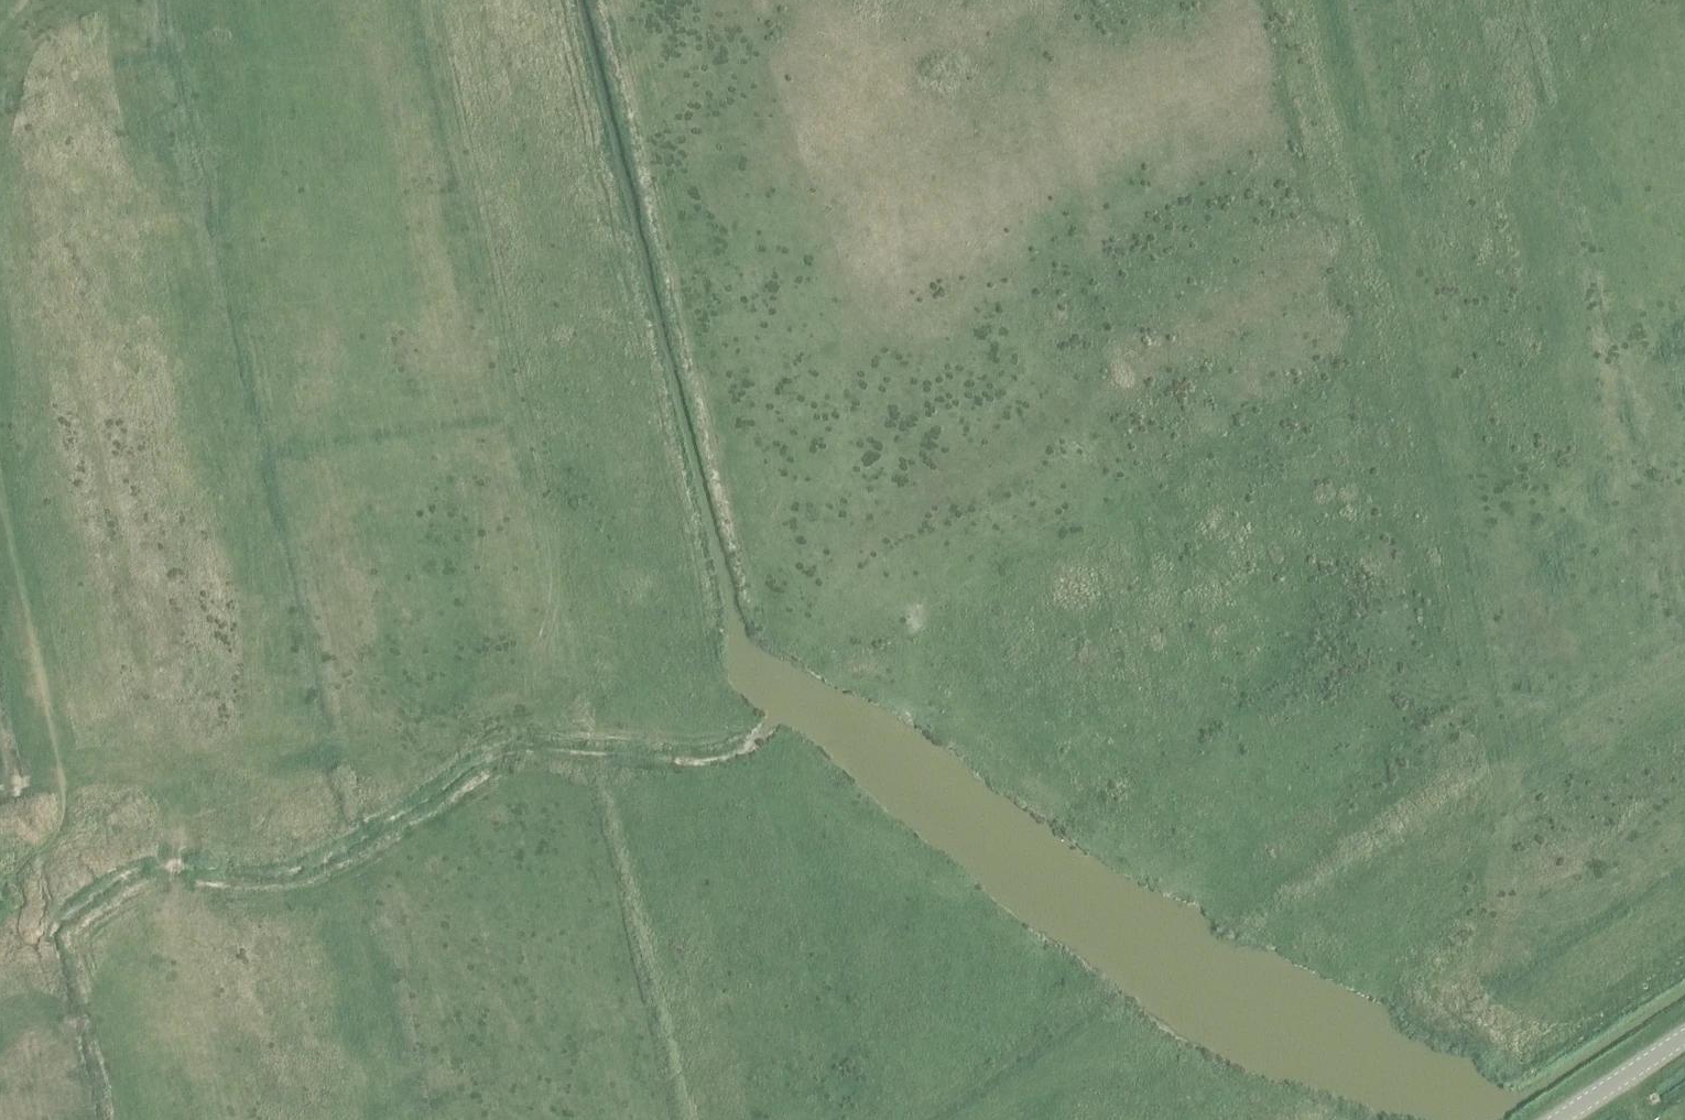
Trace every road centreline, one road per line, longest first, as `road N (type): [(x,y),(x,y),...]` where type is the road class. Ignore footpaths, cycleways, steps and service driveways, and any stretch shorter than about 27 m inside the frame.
road 1 (track): [(0,472),(64,783),(54,846),(0,882)]
road 2 (unclassified): [(1556,1119),(1684,1035)]

